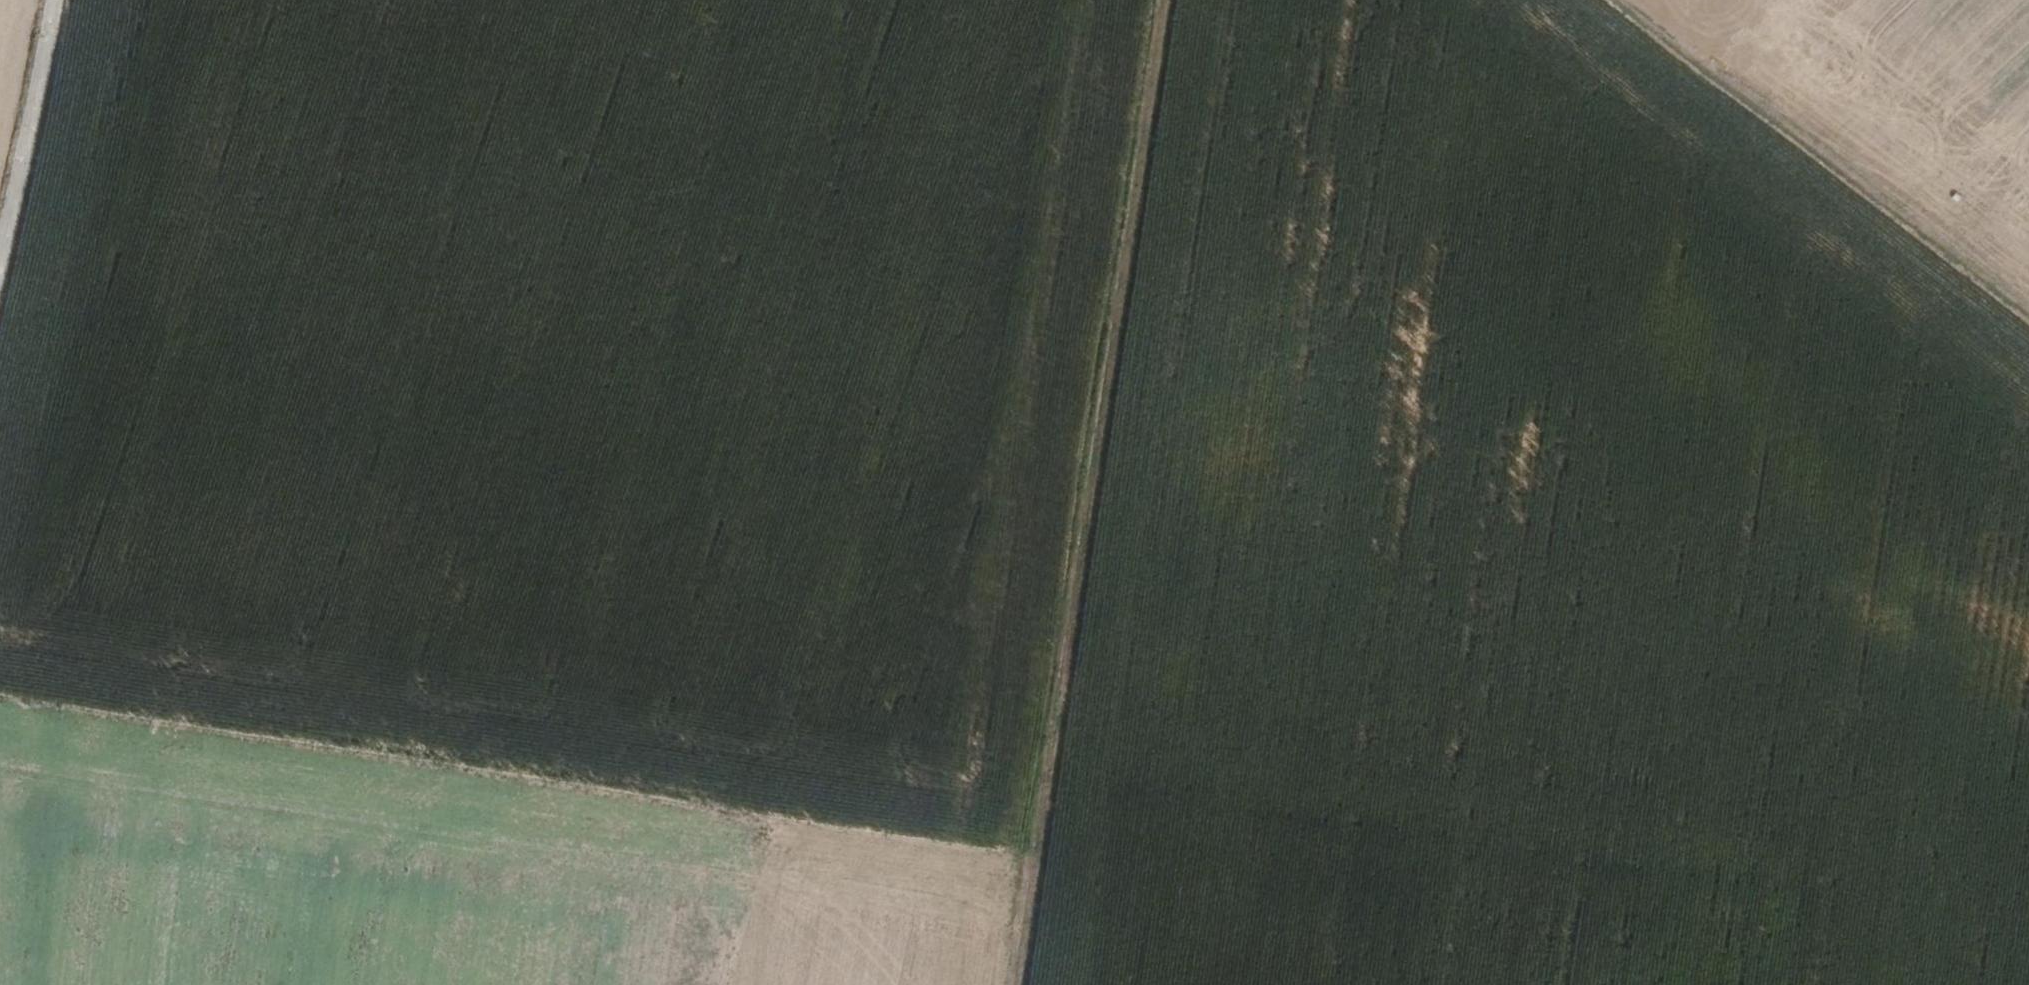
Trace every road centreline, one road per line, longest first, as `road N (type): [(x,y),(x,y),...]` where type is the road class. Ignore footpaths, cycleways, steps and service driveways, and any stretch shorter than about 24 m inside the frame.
road 1 (track): [(1018,984),(1166,0)]
road 2 (track): [(2028,320),(1613,0)]
road 3 (unclassified): [(0,249),(51,0)]

